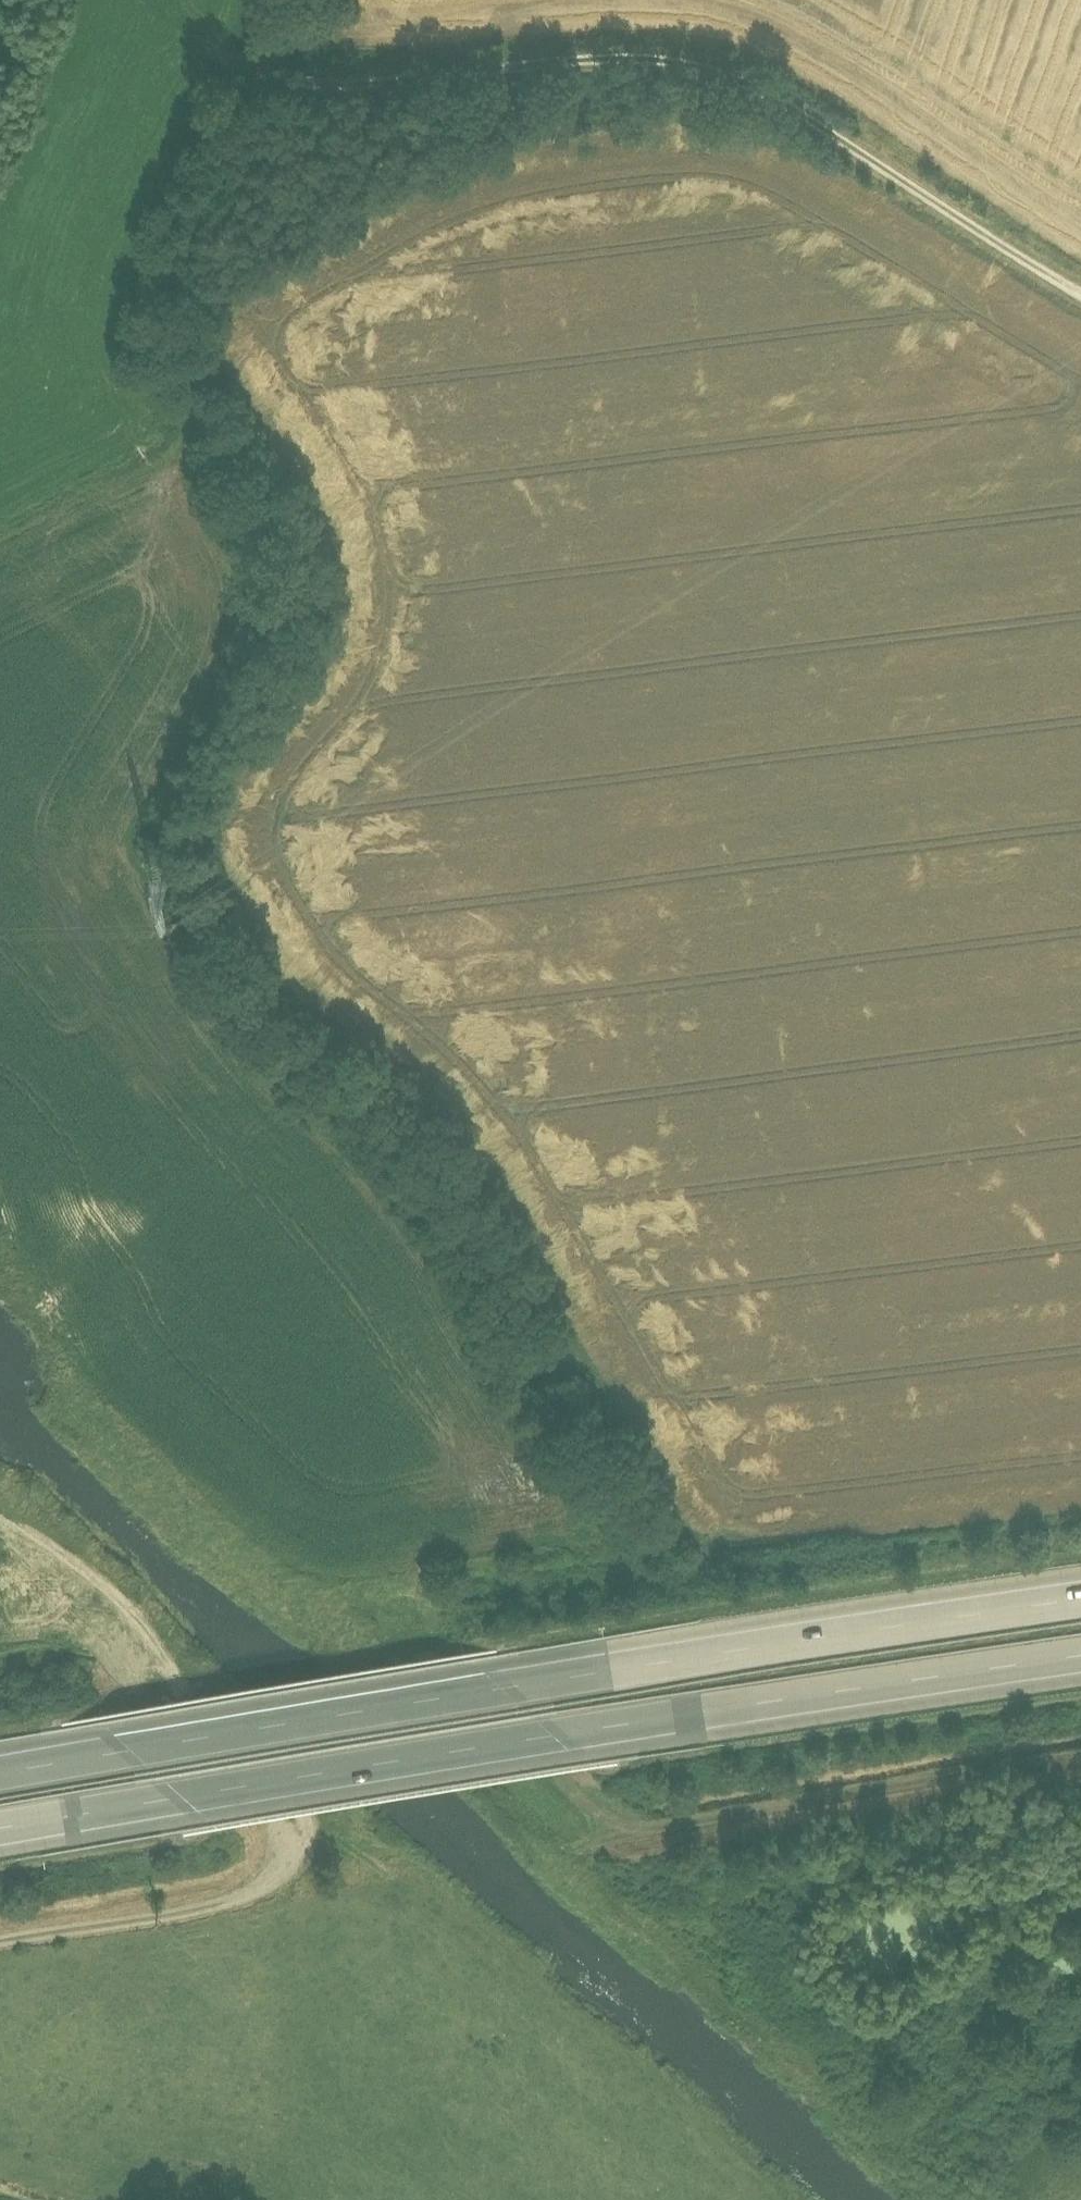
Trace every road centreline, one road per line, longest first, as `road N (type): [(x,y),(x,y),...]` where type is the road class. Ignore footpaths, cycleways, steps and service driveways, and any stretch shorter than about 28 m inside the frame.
road 1 (motorway): [(0,1826),(575,1729),(1080,1657)]
road 2 (motorway): [(1080,1597),(520,1678),(0,1766)]
road 3 (track): [(0,1959),(231,1893),(272,1860),(123,1675)]
road 4 (track): [(1080,292),(769,111)]

